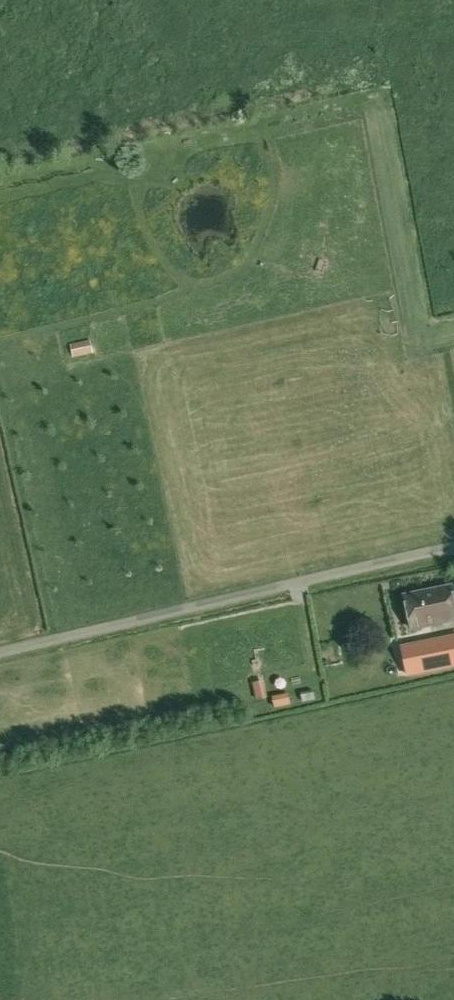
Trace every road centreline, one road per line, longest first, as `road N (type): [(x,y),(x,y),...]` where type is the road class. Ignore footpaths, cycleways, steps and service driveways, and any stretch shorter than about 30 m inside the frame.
road 1 (unclassified): [(0,650),(453,546)]

